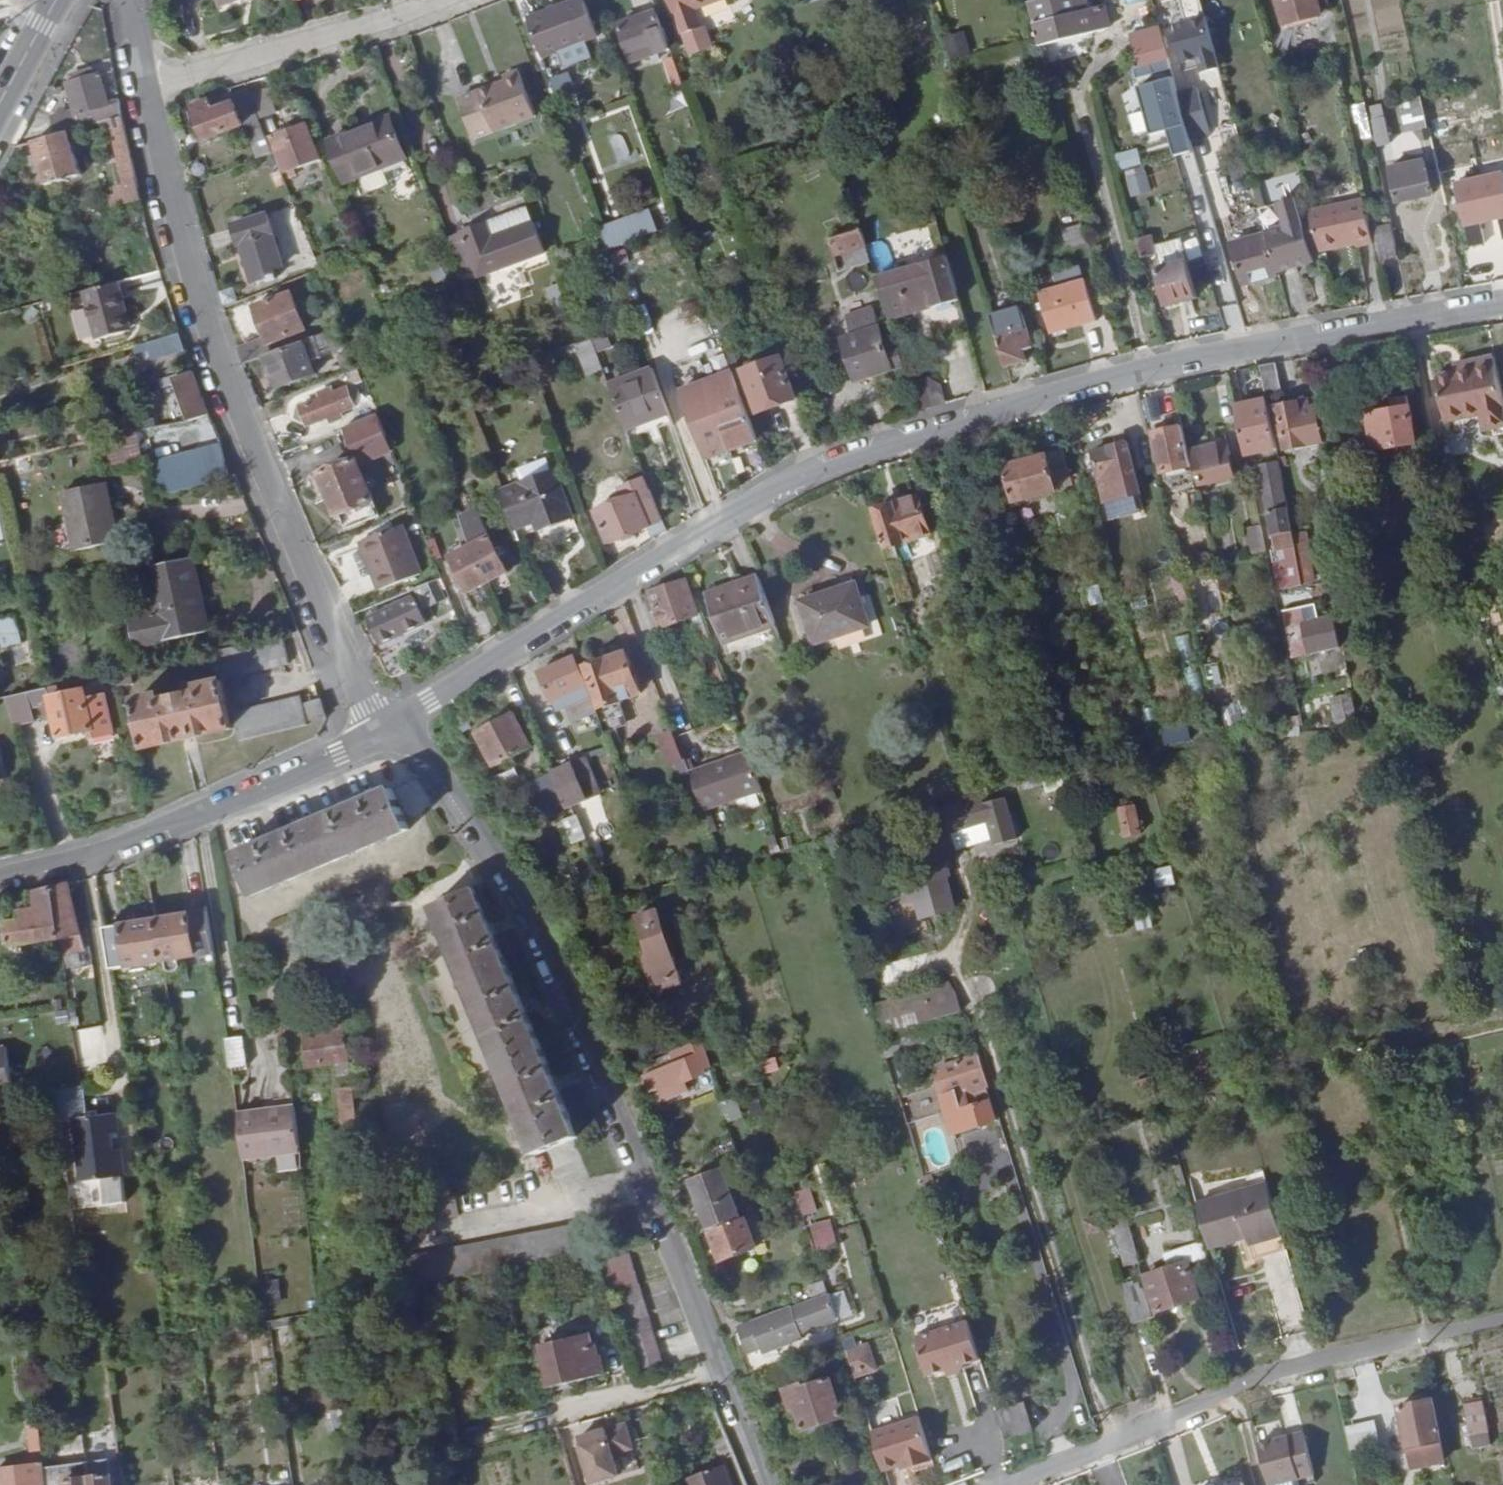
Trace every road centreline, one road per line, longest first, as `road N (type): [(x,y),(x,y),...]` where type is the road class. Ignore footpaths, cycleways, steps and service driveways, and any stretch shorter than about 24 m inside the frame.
road 1 (residential): [(396,727),(552,619),(757,498),(919,429),(1086,381),(1502,300)]
road 2 (unclassified): [(396,727),(436,761),(561,975),(763,1484)]
road 3 (residential): [(396,727),(374,718),(348,677),(242,439),(174,212),(143,76)]
road 4 (residential): [(1107,1435),(955,955)]
road 5 (residential): [(0,875),(202,814),(396,727)]
road 6 (residential): [(143,76),(431,0)]

